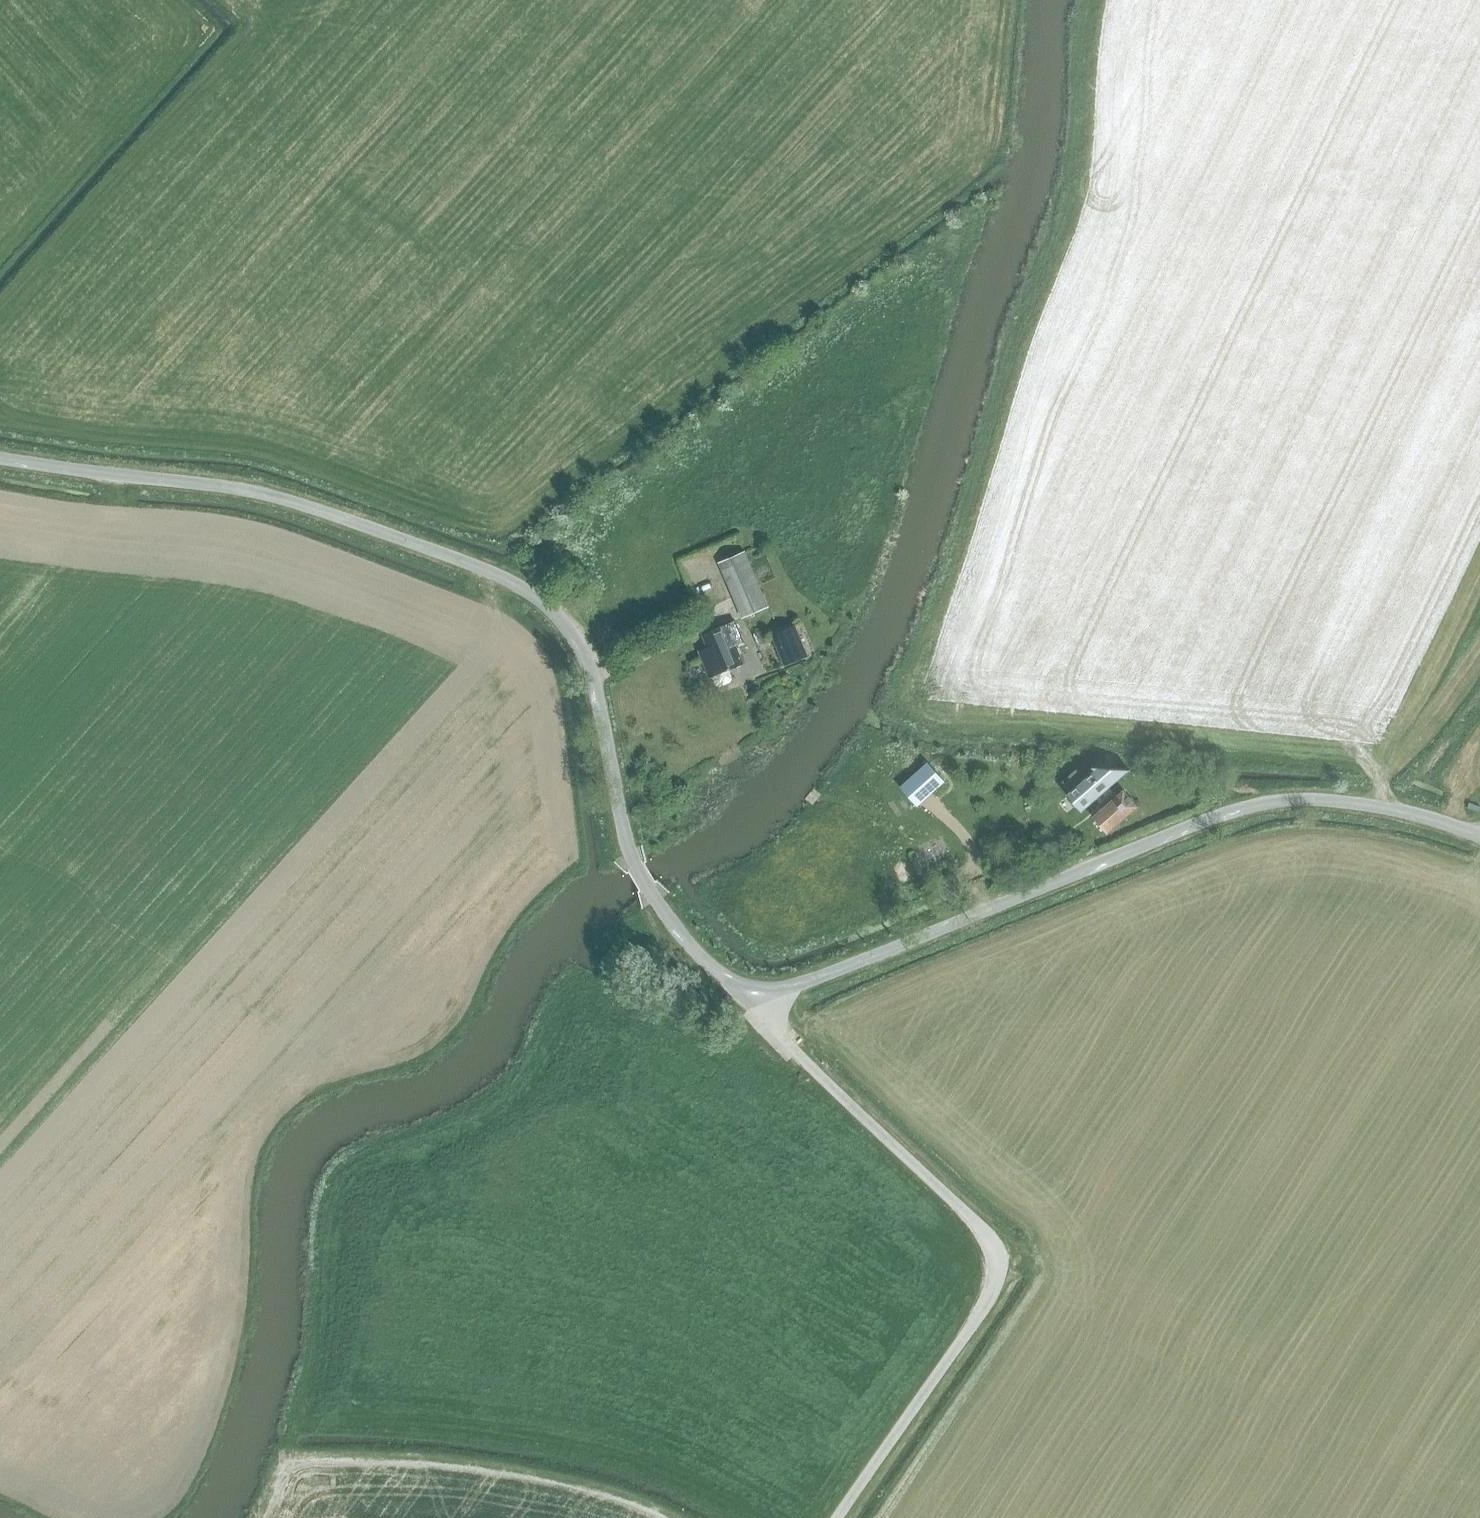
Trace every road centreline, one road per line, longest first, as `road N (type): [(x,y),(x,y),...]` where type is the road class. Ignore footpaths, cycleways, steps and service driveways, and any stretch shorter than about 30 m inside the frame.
road 1 (unclassified): [(1479,835),(1380,806),(1315,799),(1251,805),(817,977),(756,992),(723,978),(653,898),(629,855),(583,656),(538,599),(492,573),(289,502),(216,484),(0,458)]

